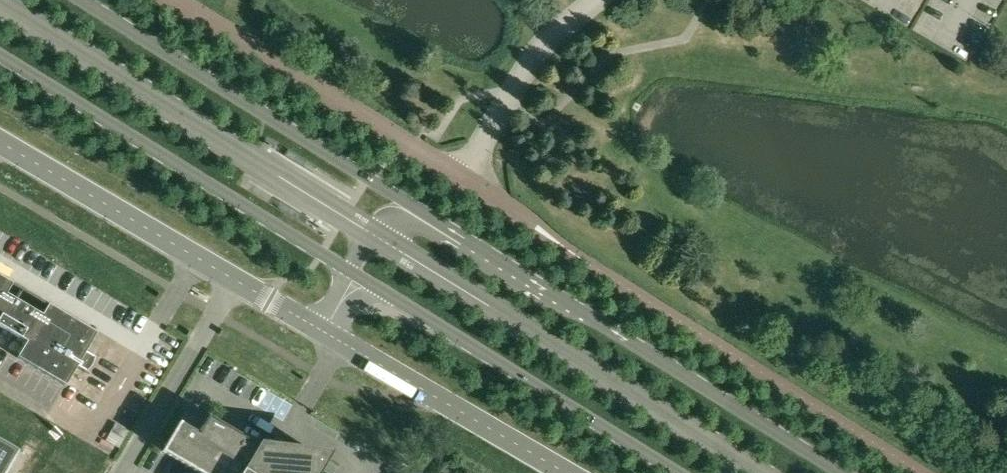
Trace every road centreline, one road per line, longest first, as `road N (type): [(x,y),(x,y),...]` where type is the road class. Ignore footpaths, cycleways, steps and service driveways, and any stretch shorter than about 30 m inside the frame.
road 1 (primary): [(495,257),(81,0)]
road 2 (primary): [(0,50),(353,271)]
road 3 (primary): [(844,472),(495,257)]
road 4 (primary): [(353,271),(680,472)]
road 5 (unclassified): [(319,329),(0,144)]
road 6 (unclassified): [(463,180),(175,0)]
road 7 (unclassified): [(566,472),(319,329)]
road 8 (unclassified): [(495,257),(386,221),(353,271)]

